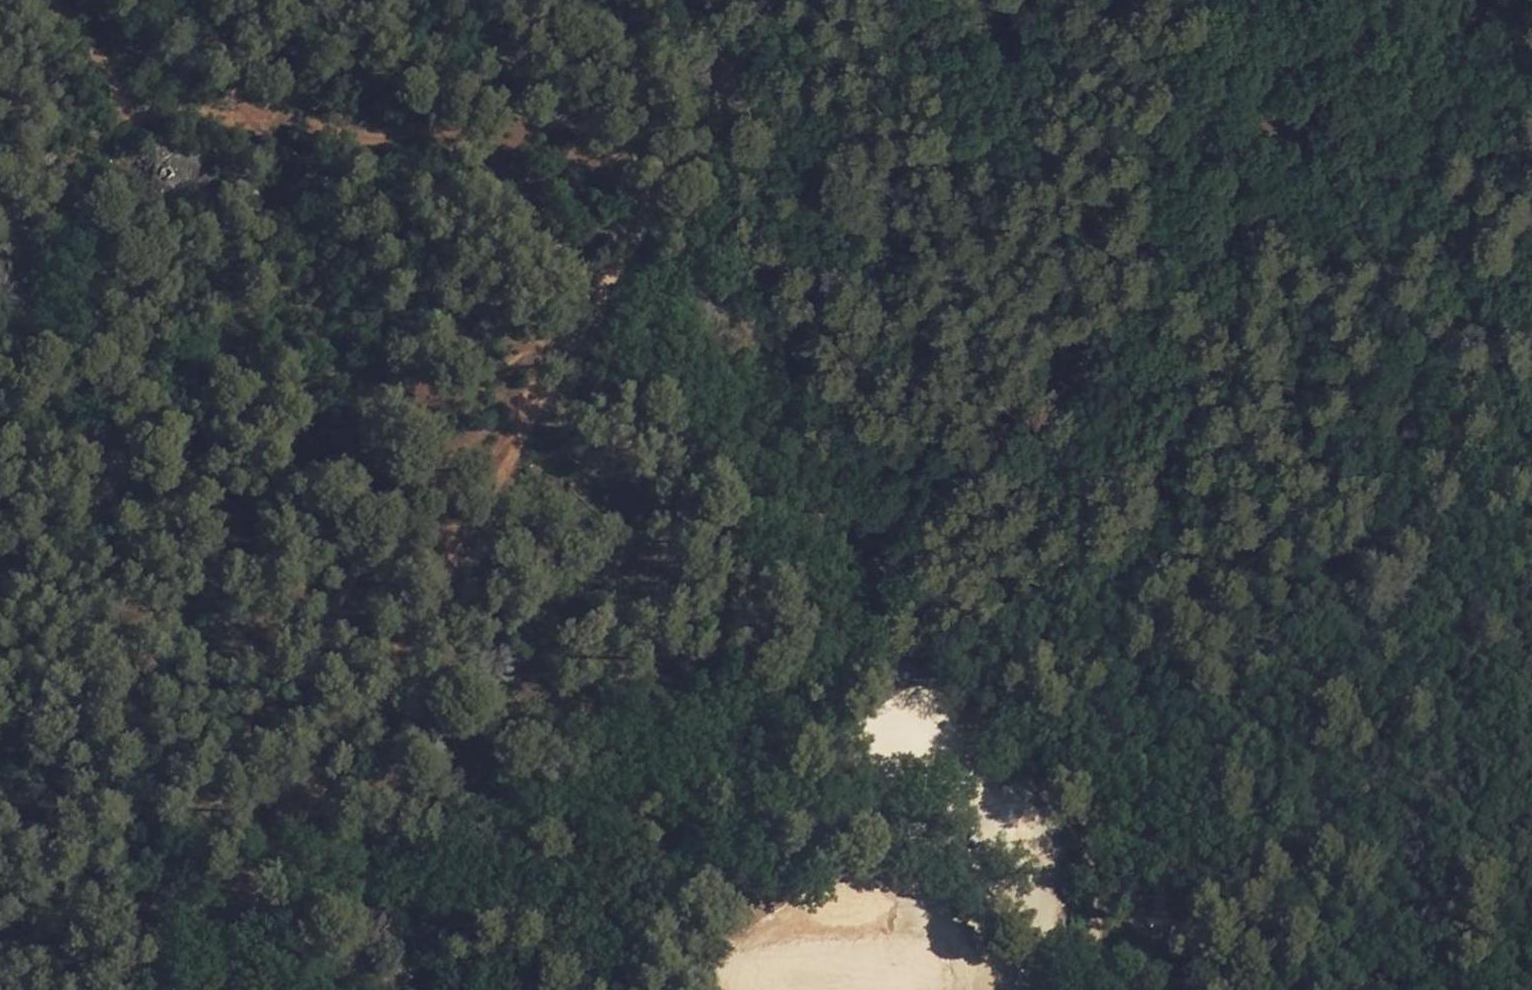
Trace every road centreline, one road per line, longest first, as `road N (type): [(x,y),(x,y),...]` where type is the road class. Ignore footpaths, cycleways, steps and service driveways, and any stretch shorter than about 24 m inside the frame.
road 1 (track): [(0,768),(66,798),(199,808),(282,615),(346,499),(356,369),(305,208),(259,128),(117,108),(44,0)]
road 2 (track): [(1096,989),(1080,821),(989,721),(1031,500),(1192,203),(1465,0)]
road 3 (track): [(252,989),(244,960),(422,621),(519,405),(771,0)]

